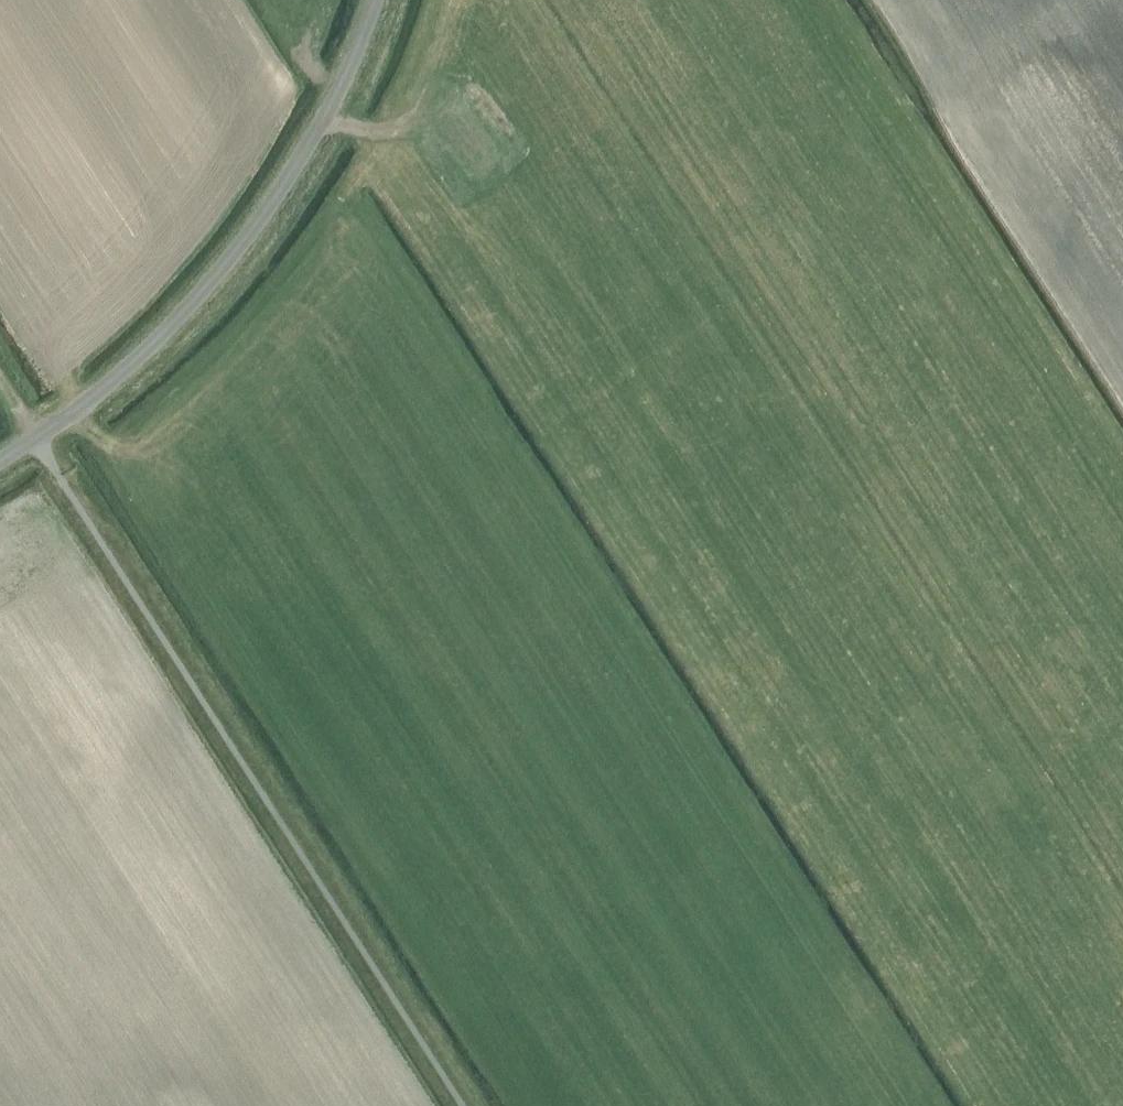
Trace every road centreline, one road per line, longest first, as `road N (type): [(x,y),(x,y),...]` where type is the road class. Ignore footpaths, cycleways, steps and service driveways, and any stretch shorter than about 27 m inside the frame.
road 1 (unclassified): [(36,438),(185,307),(262,214),(332,100),(370,0)]

